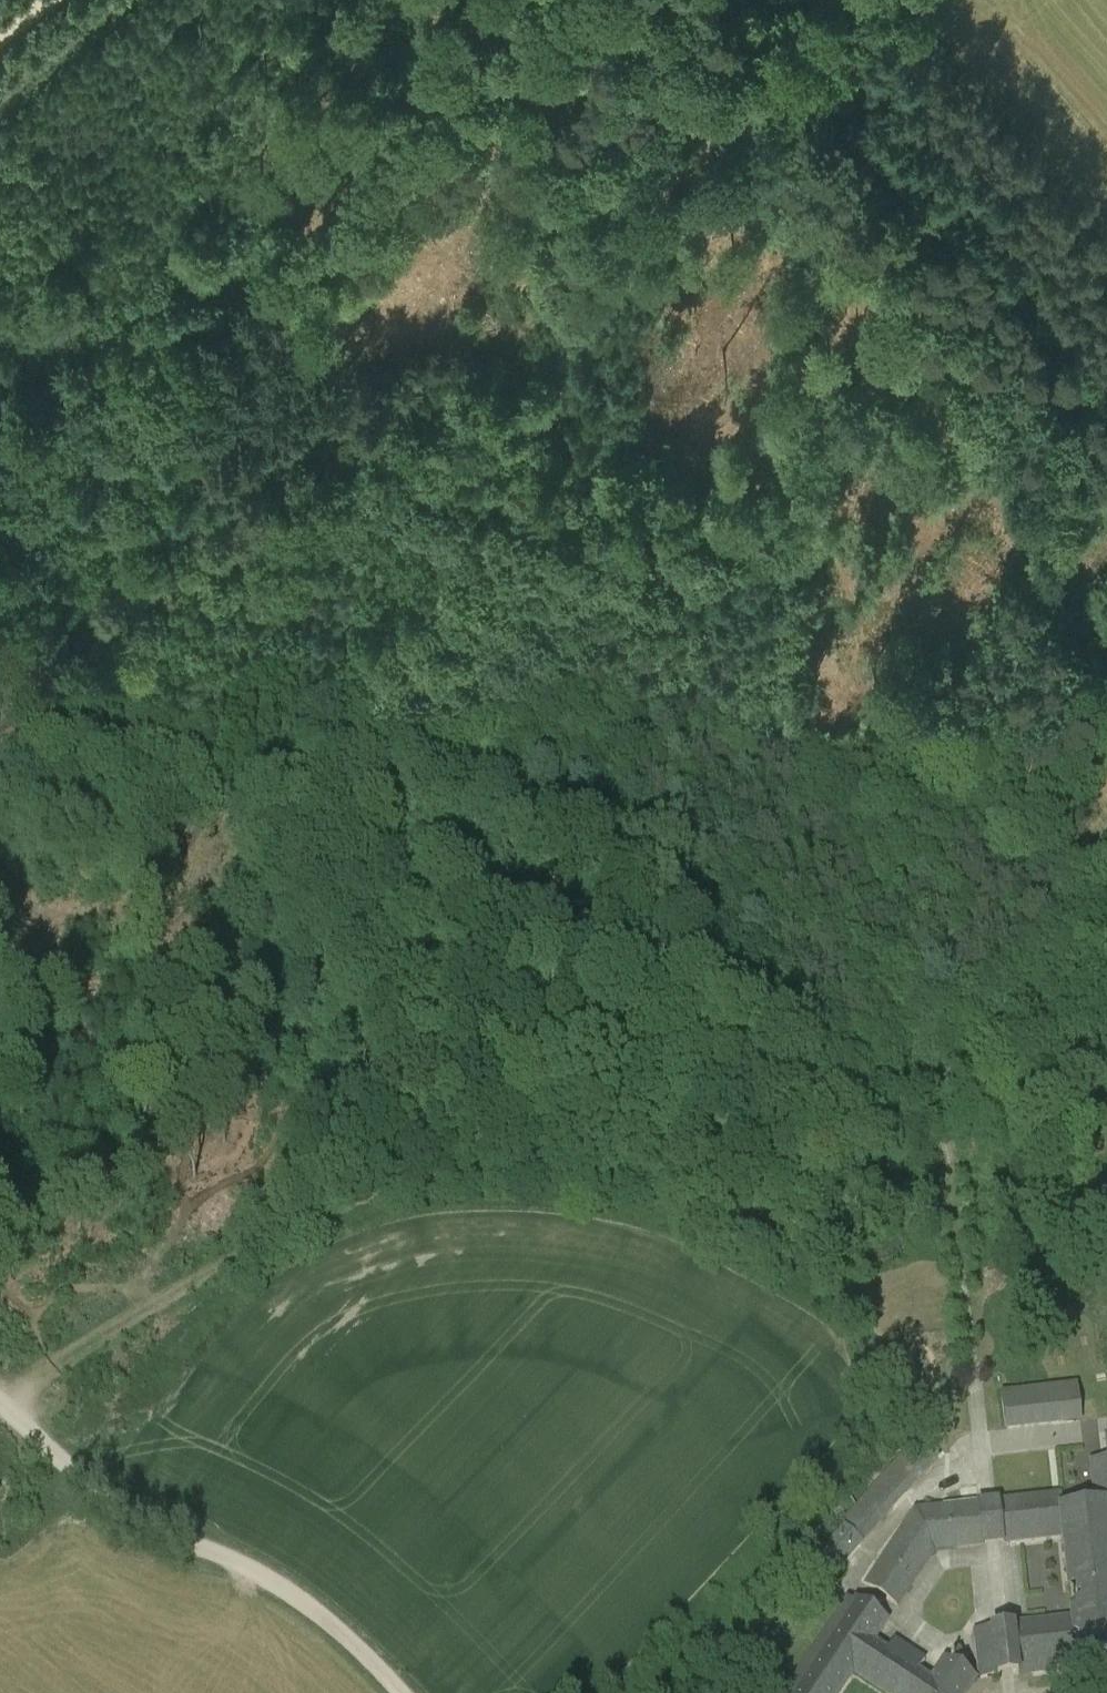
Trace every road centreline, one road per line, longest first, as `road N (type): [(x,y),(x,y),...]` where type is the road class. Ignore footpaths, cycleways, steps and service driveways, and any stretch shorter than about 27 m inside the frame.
road 1 (track): [(408,1692),(377,1656),(294,1590),(106,1497),(4,1403)]
road 2 (track): [(990,1476),(931,1077)]

